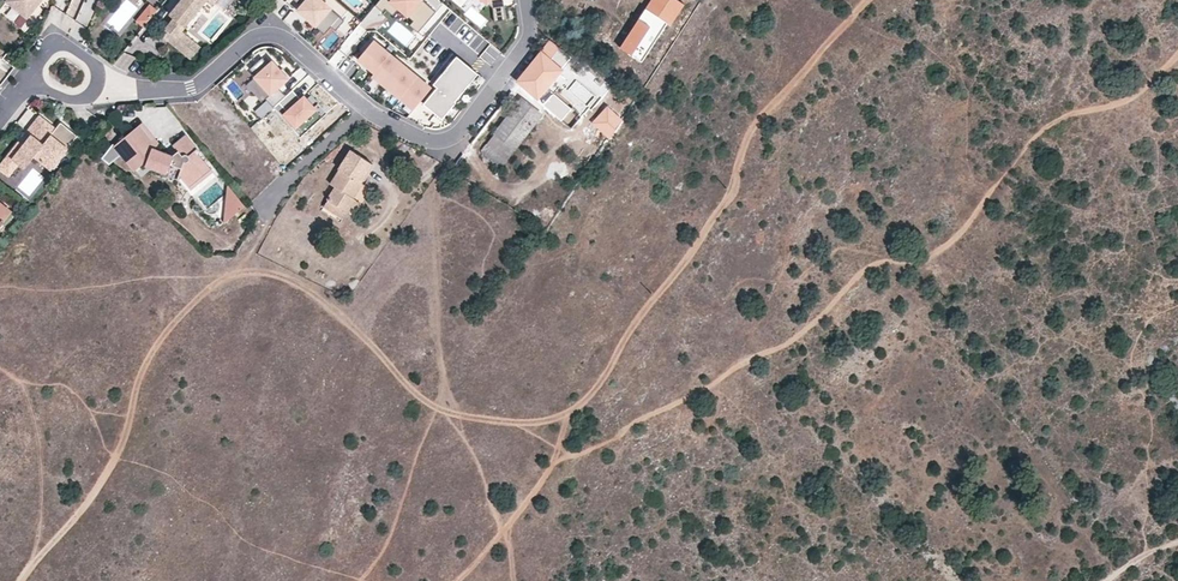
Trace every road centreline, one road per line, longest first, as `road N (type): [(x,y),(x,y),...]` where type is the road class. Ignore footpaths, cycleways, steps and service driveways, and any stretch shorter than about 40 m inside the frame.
road 1 (track): [(18,580),(100,484),(161,335),(225,277),(266,272),(312,294),(439,408),(474,456),(515,580)]
road 2 (track): [(866,0),(759,119),(730,193),(601,385),(571,411),(549,470),(452,580)]
road 3 (residential): [(99,81),(191,88),(274,31),(288,35),(364,108),(411,136),(448,140),(529,33),(525,0)]

